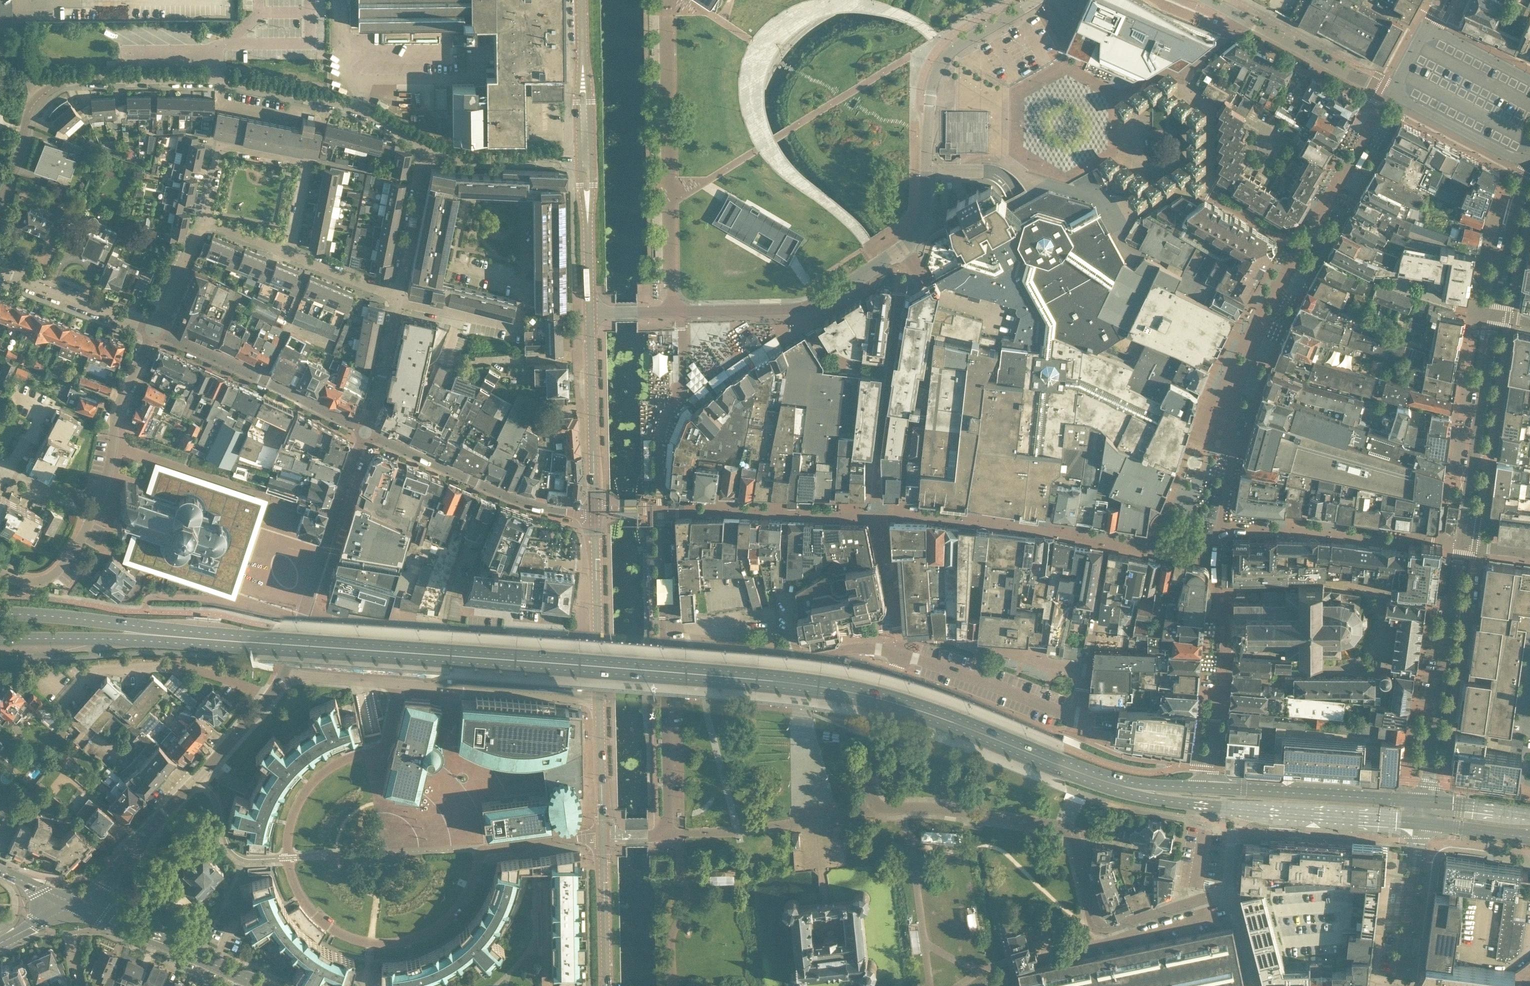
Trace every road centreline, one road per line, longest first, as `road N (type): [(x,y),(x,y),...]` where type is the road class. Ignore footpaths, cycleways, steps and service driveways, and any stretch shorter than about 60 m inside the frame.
road 1 (primary): [(1140,789),(882,699),(800,684),(149,634)]
road 2 (unclassified): [(396,682),(383,746),(322,771),(289,822),(293,883),(333,930),(371,943),(418,937),(460,906),(480,848),(603,835)]
road 3 (unclassified): [(0,202),(36,101),(81,79),(216,79),(322,99),(428,146)]
road 4 (unclassified): [(590,313),(802,307),(823,300),(912,241),(926,195),(931,100)]
road 5 (unclassified): [(1209,761),(1110,747),(1074,733),(1061,712),(900,656)]
road 6 (residential): [(154,329),(116,411),(110,469),(75,550),(43,581),(0,572)]
road 7 (primary): [(1140,789),(1175,804),(1422,822)]
road 8 (unclassified): [(1426,801),(1462,543)]
road 9 (unclassified): [(664,645),(668,833),(603,835)]
road 10 (unclassified): [(200,216),(222,145),(302,161),(290,253)]
road 11 (unclassified): [(366,432),(539,506),(594,509)]
road 12 (unclassified): [(900,656),(664,645)]
road 13 (unclassified): [(366,432),(154,329)]
road 14 (unclassified): [(1462,543),(1496,314)]
road 15 (primary): [(1426,801),(1206,787)]
road 16 (tertiary): [(264,985),(73,904)]
road 17 (unclassified): [(1389,94),(1206,0)]
road 18 (unclassified): [(597,700),(396,682)]
road 19 (tertiary): [(594,509),(590,313)]
road 20 (residential): [(302,616),(366,432)]
road 21 (unclassified): [(878,804),(1069,829)]
road 22 (tertiary): [(597,700),(594,509)]
road 23 (unclassified): [(73,904),(101,885),(204,771)]
road 24 (unclassified): [(154,329),(0,267)]
road 25 (unclassified): [(1399,985),(1422,822)]
road 26 (residential): [(1389,94),(1528,165)]
road 27 (unclassified): [(399,298),(428,146)]
road 28 (unclassified): [(580,158),(456,157),(428,146)]
road 29 (unclassified): [(878,804),(870,791),(875,751),(900,656)]
road 30 (unclassified): [(1496,314),(1528,165)]
road 31 (primary): [(149,634),(118,623),(0,613)]
road 32 (unclassified): [(1034,0),(948,53),(931,100)]
road 33 (primary): [(0,637),(149,634)]
road 34 (unclassified): [(525,300),(517,326),(399,298)]
road 35 (unclassified): [(366,432),(399,298)]
road 36 (unclassified): [(1099,926),(1231,892)]
road 37 (tertiary): [(603,835),(597,700)]
road 38 (residential): [(204,771),(284,674)]
road 39 (tertiary): [(605,960),(603,835)]
road 40 (unclassified): [(154,329),(200,216)]

